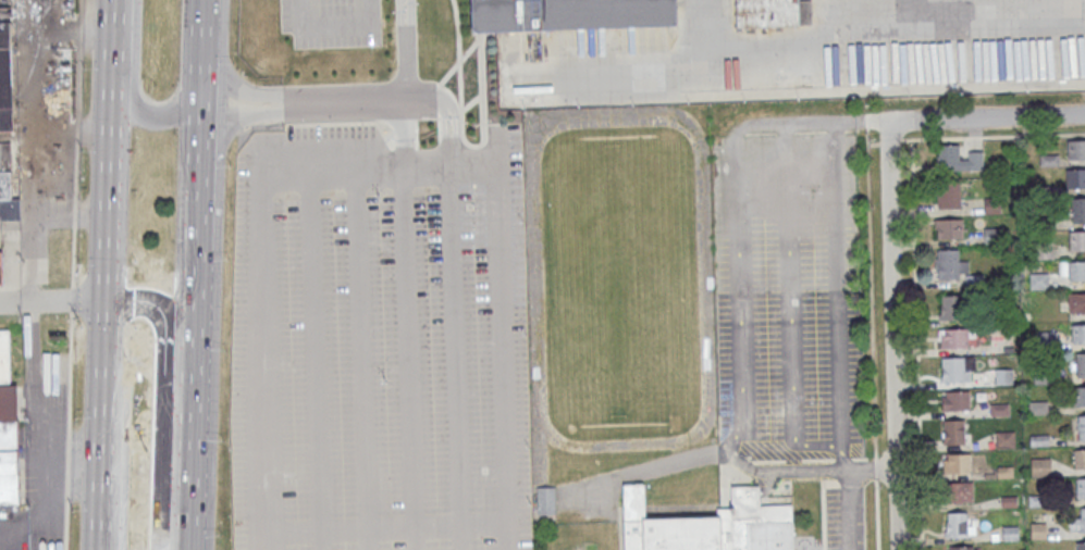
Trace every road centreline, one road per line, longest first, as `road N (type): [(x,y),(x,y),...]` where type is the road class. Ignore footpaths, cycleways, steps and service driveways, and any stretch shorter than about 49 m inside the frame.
road 1 (residential): [(900,549),(892,140),(909,122)]
road 2 (primary): [(184,549),(198,160)]
road 3 (primary): [(114,0),(103,374)]
road 4 (primary): [(161,549),(165,323),(159,302),(141,291),(104,303)]
road 5 (primary): [(135,0),(134,100),(158,114),(190,105),(200,93)]
road 6 (residential): [(1084,116),(909,122)]
road 7 (primary): [(103,374),(100,521)]

